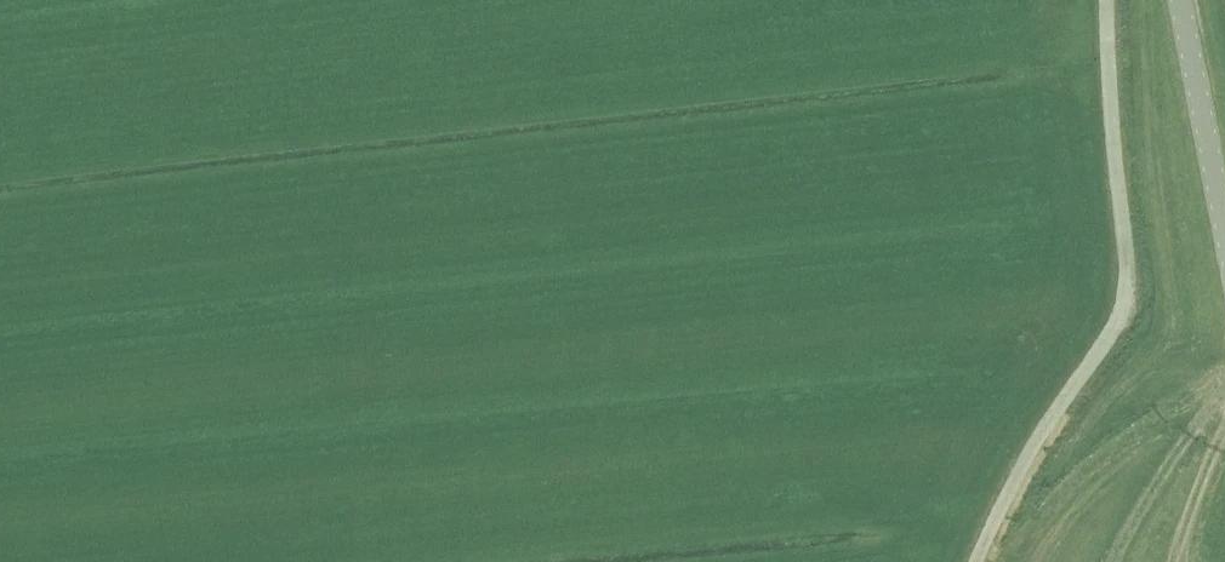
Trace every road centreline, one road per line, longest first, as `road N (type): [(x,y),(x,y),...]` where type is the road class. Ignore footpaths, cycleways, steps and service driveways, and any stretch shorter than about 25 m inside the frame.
road 1 (track): [(980,561),(1028,463),(1127,315),(1109,0)]
road 2 (tertiary): [(1224,228),(1180,0)]

